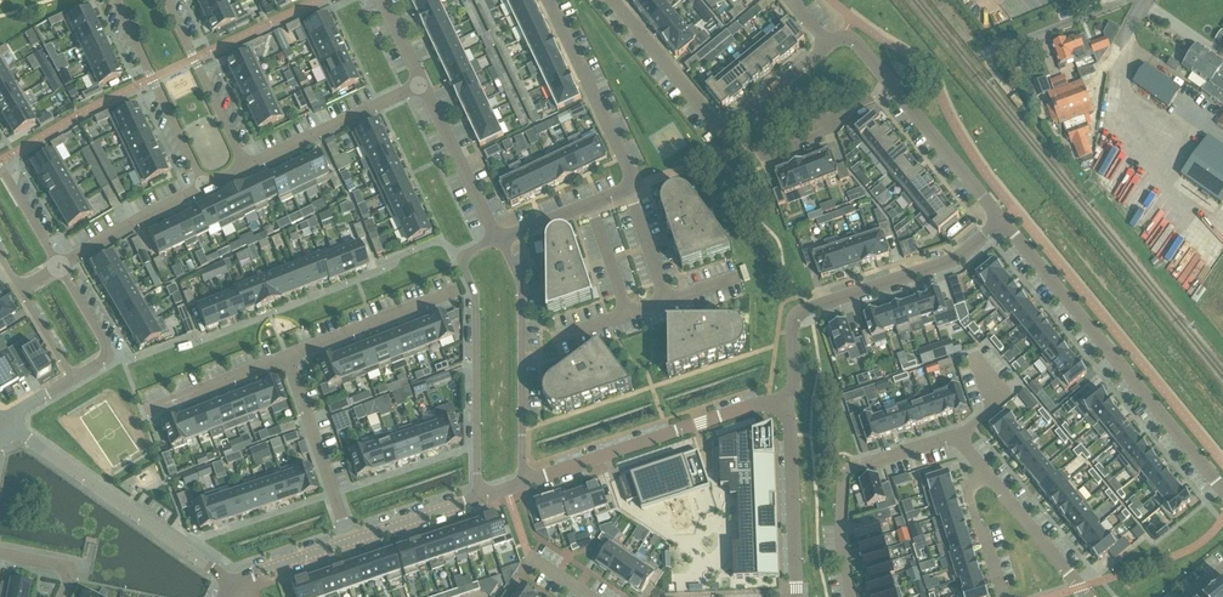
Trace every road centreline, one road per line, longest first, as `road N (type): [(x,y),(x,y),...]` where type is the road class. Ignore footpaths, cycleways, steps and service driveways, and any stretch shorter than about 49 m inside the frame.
road 1 (residential): [(502,240),(636,185),(551,0)]
road 2 (residential): [(1002,221),(1222,490)]
road 3 (residential): [(1002,221),(943,264),(801,312),(795,380),(780,407)]
road 4 (residential): [(613,0),(722,128),(828,44)]
road 5 (residential): [(989,474),(957,437),(846,473),(841,549),(852,596)]
road 6 (residential): [(497,238),(462,264),(476,299),(479,497)]
road 7 (residential): [(233,584),(8,425)]
road 8 (tertiary): [(780,407),(758,405),(524,482)]
road 9 (residential): [(524,482),(521,285),(502,240)]
road 10 (residential): [(117,0),(205,187)]
road 11 (residential): [(351,542),(287,357)]
road 12 (residential): [(246,167),(422,84)]
road 13 (tertiary): [(780,407),(791,428),(797,596)]
road 14 (residential): [(246,167),(166,0)]
road 15 (residential): [(287,357),(457,289)]
road 16 (residential): [(1002,221),(890,85)]
road 17 (residential): [(497,238),(422,84)]
road 18 (residential): [(59,266),(205,187)]
road 19 (residential): [(977,58),(1131,0)]
road 20 (residential): [(1089,596),(989,474)]
road 21 (residential): [(142,413),(287,357)]
road 22 (residential): [(833,115),(758,148),(769,153),(826,131)]
road 23 (residential): [(73,380),(103,363),(105,345),(59,266)]
road 24 (tertiary): [(479,497),(351,542)]
road 25 (residential): [(1003,596),(969,495),(989,474)]
road 26 (tertiary): [(351,542),(233,584)]

